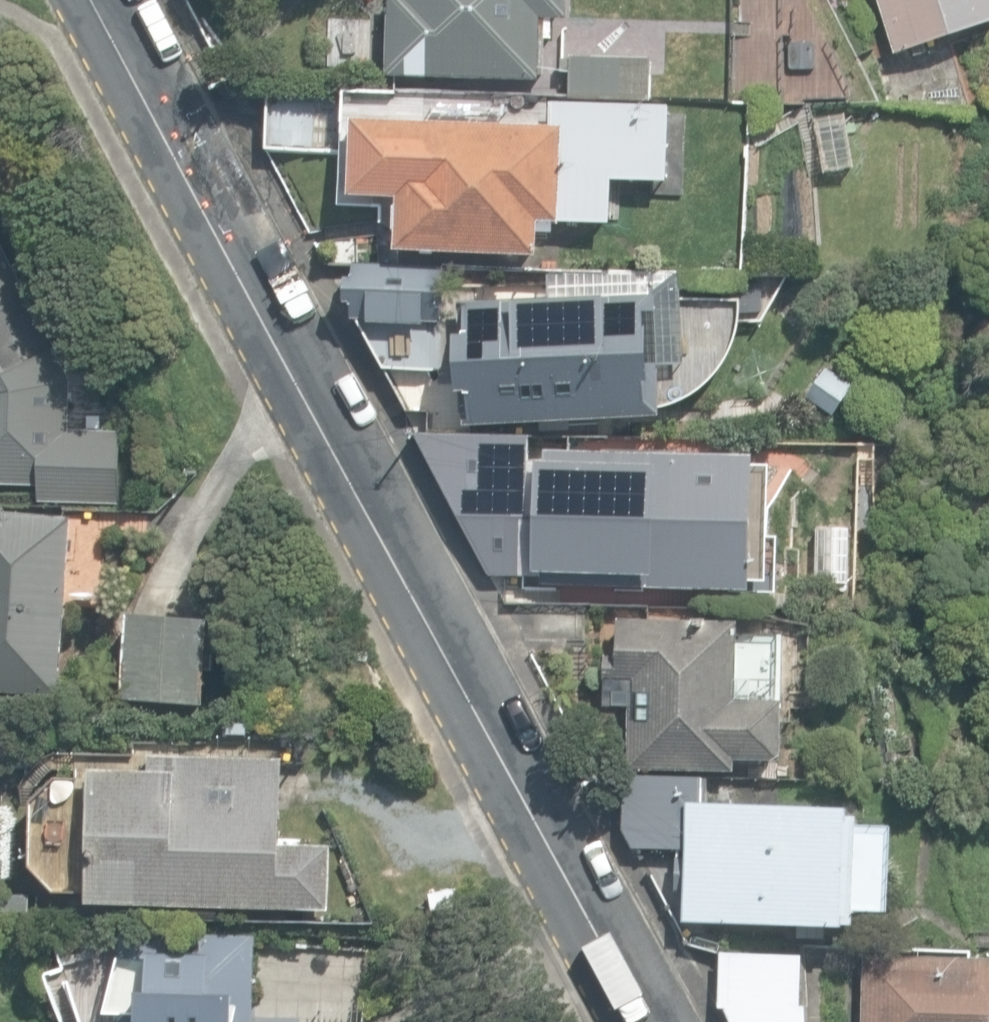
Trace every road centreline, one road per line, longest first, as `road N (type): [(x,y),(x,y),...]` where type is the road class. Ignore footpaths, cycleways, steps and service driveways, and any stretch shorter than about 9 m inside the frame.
road 1 (tertiary): [(97,0),(648,1021)]

